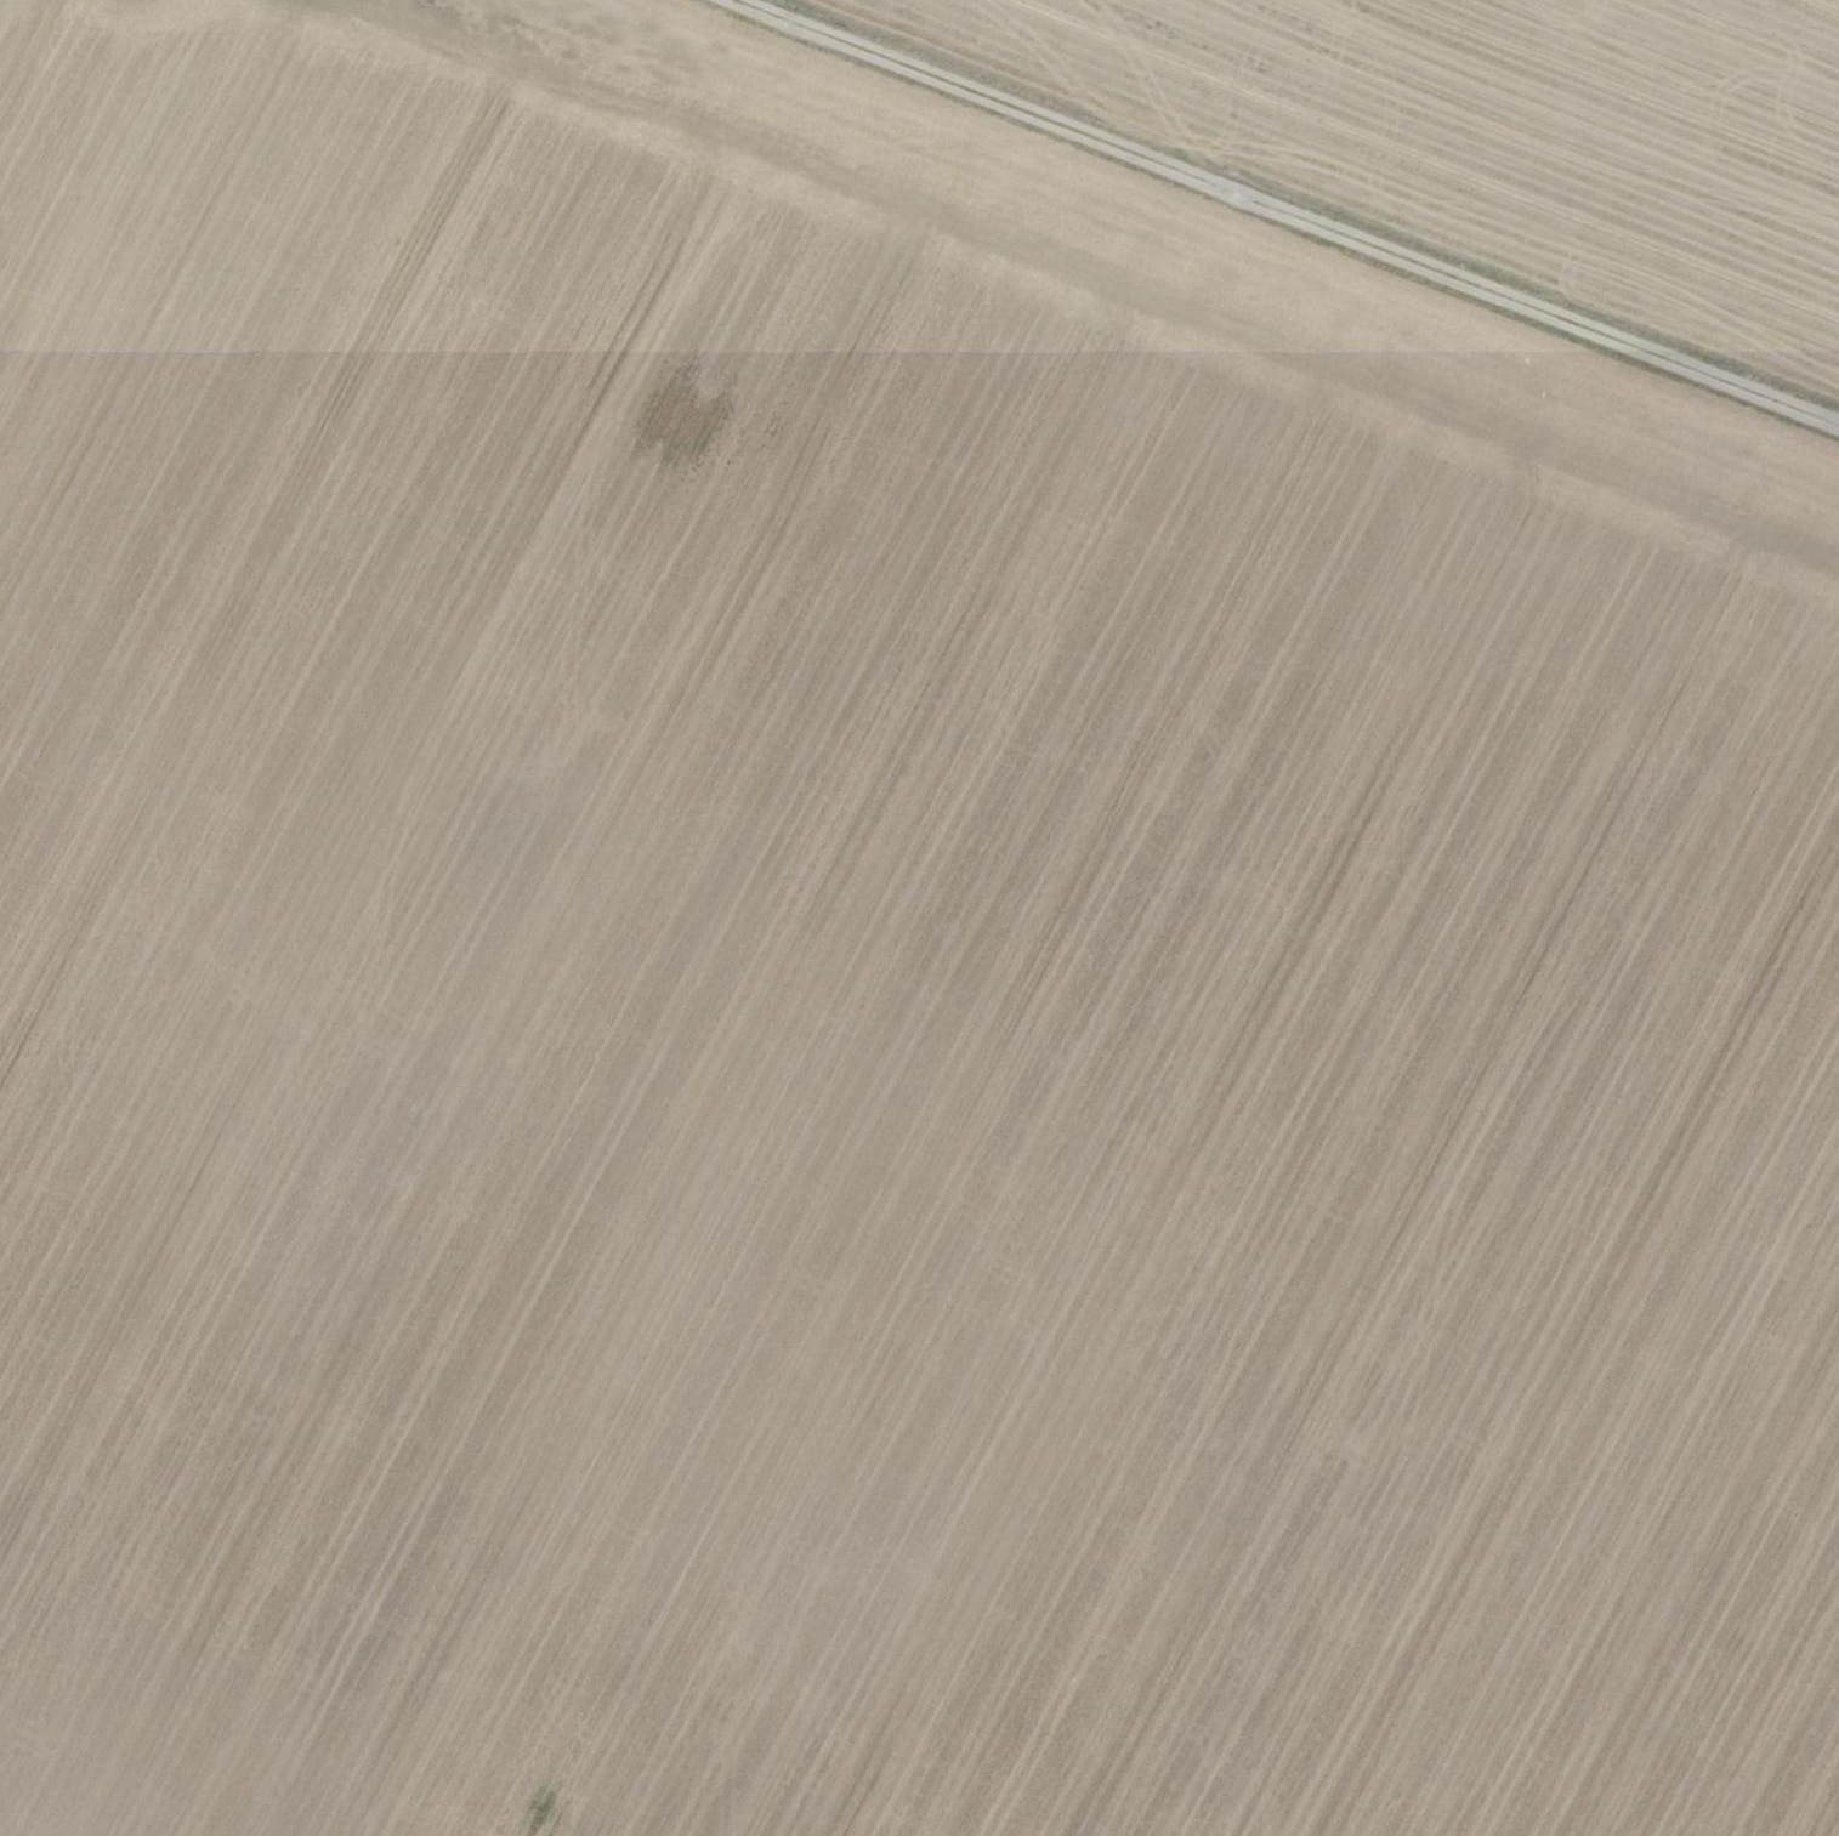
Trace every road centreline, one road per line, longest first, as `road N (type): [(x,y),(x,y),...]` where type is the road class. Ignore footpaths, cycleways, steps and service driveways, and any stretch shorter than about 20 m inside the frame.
road 1 (track): [(1838,428),(742,0)]

